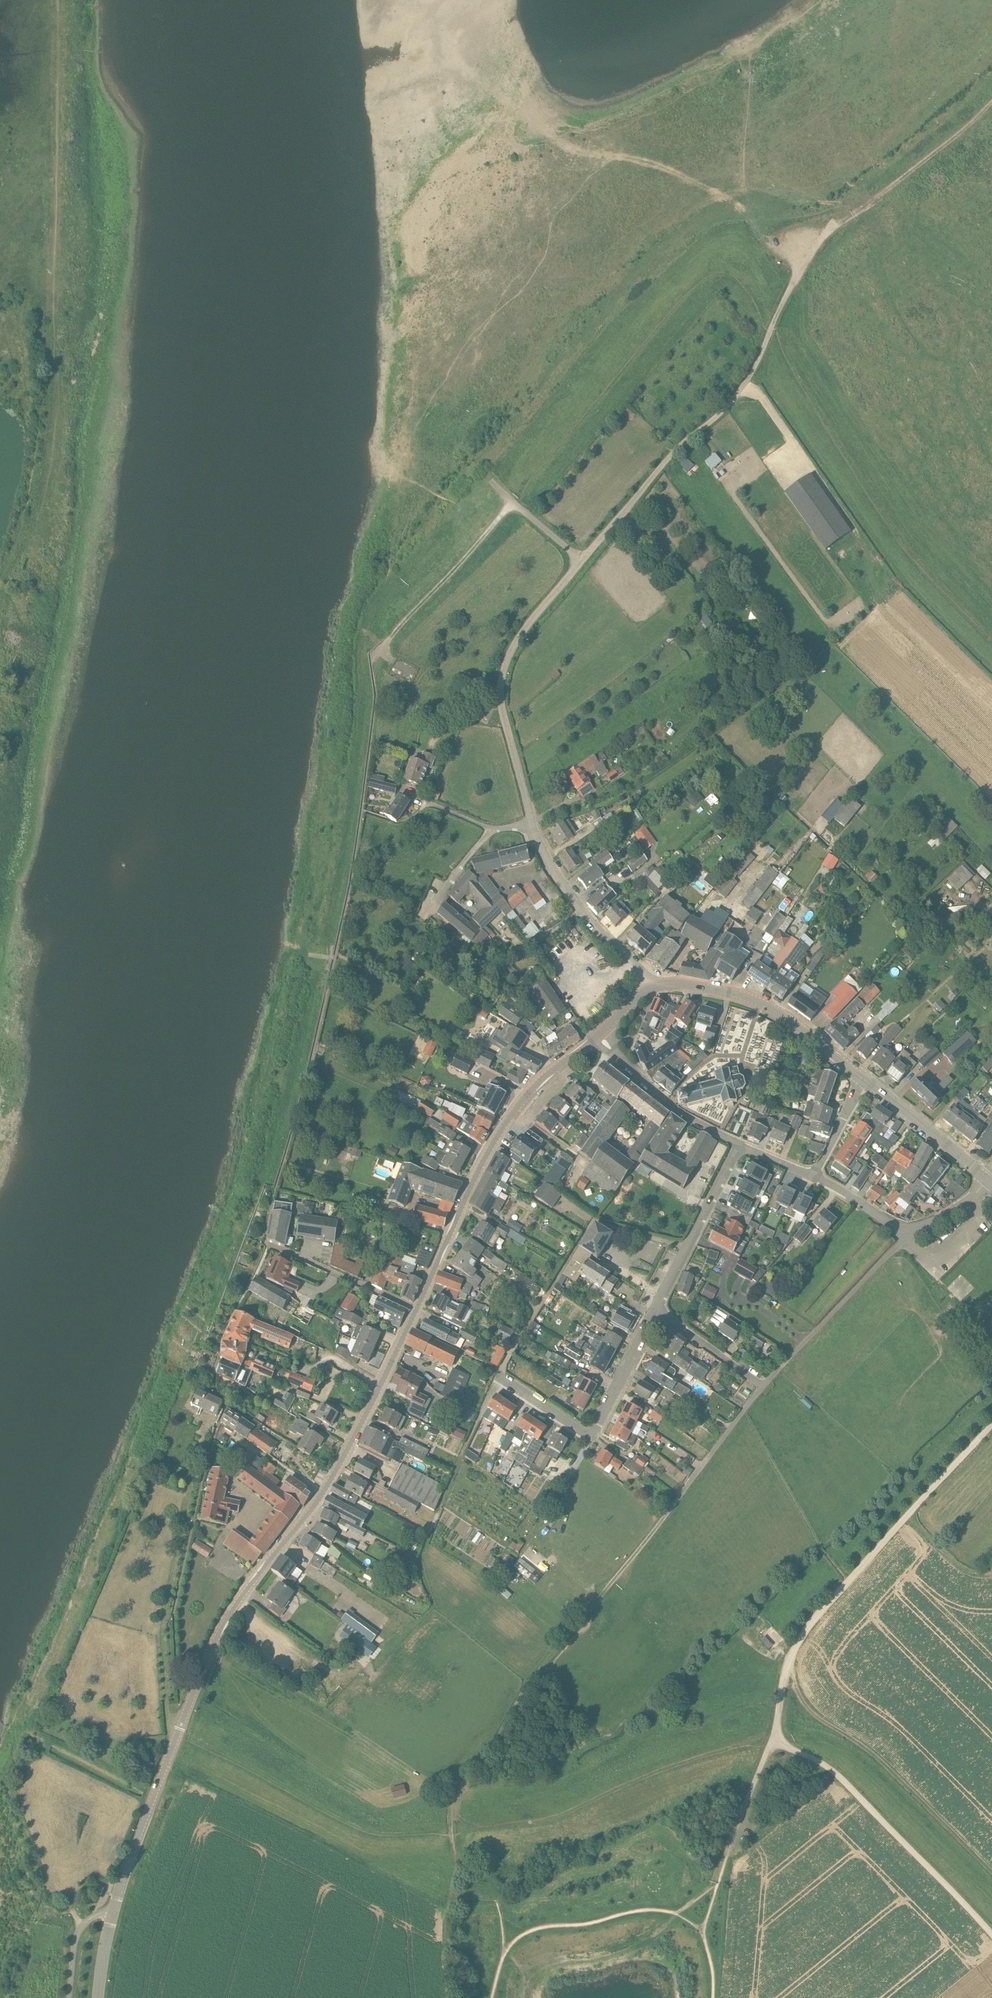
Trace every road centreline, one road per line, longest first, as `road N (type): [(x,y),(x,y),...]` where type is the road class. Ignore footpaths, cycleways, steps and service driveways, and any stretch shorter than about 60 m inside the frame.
road 1 (tertiary): [(97,1997),(118,1893),(211,1647),(324,1487),(417,1309)]
road 2 (residential): [(534,823),(501,704),(512,648),(678,448),(735,397),(798,275)]
road 3 (track): [(991,1426),(794,1646),(772,1742),(726,1858),(713,1881),(649,1939)]
road 4 (track): [(372,653),(699,282),(718,275),(735,280),(769,331)]
road 5 (unclassified): [(493,1743),(762,1386)]
road 6 (tertiary): [(417,1309),(506,1122),(544,1078),(598,1035)]
road 7 (track): [(991,1932),(820,1761),(772,1742)]
road 8 (track): [(785,1682),(875,1753),(991,1868)]
road 9 (tertiary): [(864,1081),(757,1000),(677,982),(649,987)]
road 10 (residential): [(500,1376),(596,1430),(656,1310)]
road 11 (unclassified): [(762,1386),(908,1235)]
road 12 (residential): [(534,823),(584,915),(649,987)]
road 13 (residential): [(656,1310),(740,1146)]
road 14 (residential): [(598,1035),(664,1100),(740,1146)]
road 15 (residential): [(417,1309),(266,1242)]
road 16 (track): [(868,204),(991,99)]
road 17 (tertiary): [(983,1176),(864,1081)]
road 18 (residential): [(762,1386),(656,1310)]

